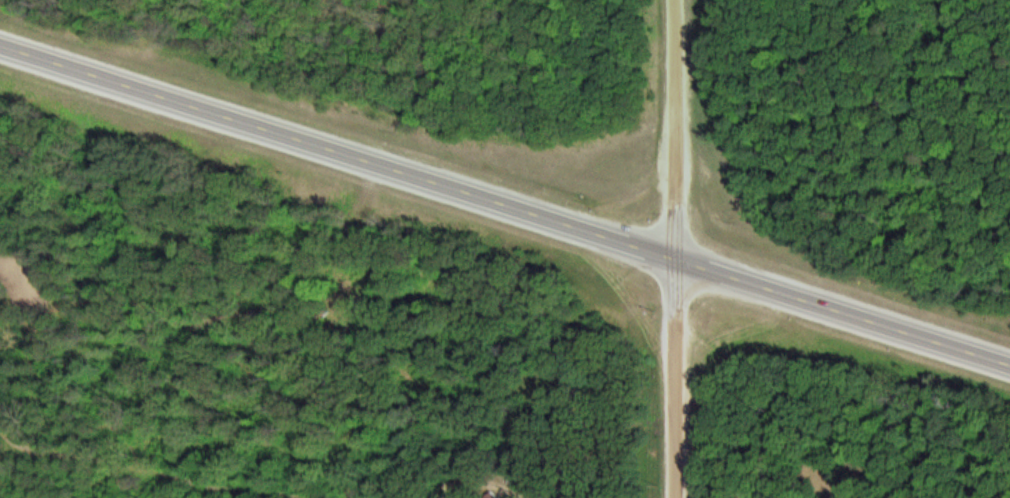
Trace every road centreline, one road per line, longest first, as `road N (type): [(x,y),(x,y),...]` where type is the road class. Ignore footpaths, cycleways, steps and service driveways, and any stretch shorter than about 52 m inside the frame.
road 1 (secondary): [(1009,365),(0,43)]
road 2 (residential): [(683,261),(680,0)]
road 3 (residential): [(684,497),(683,261)]
road 4 (track): [(378,163),(306,327)]

